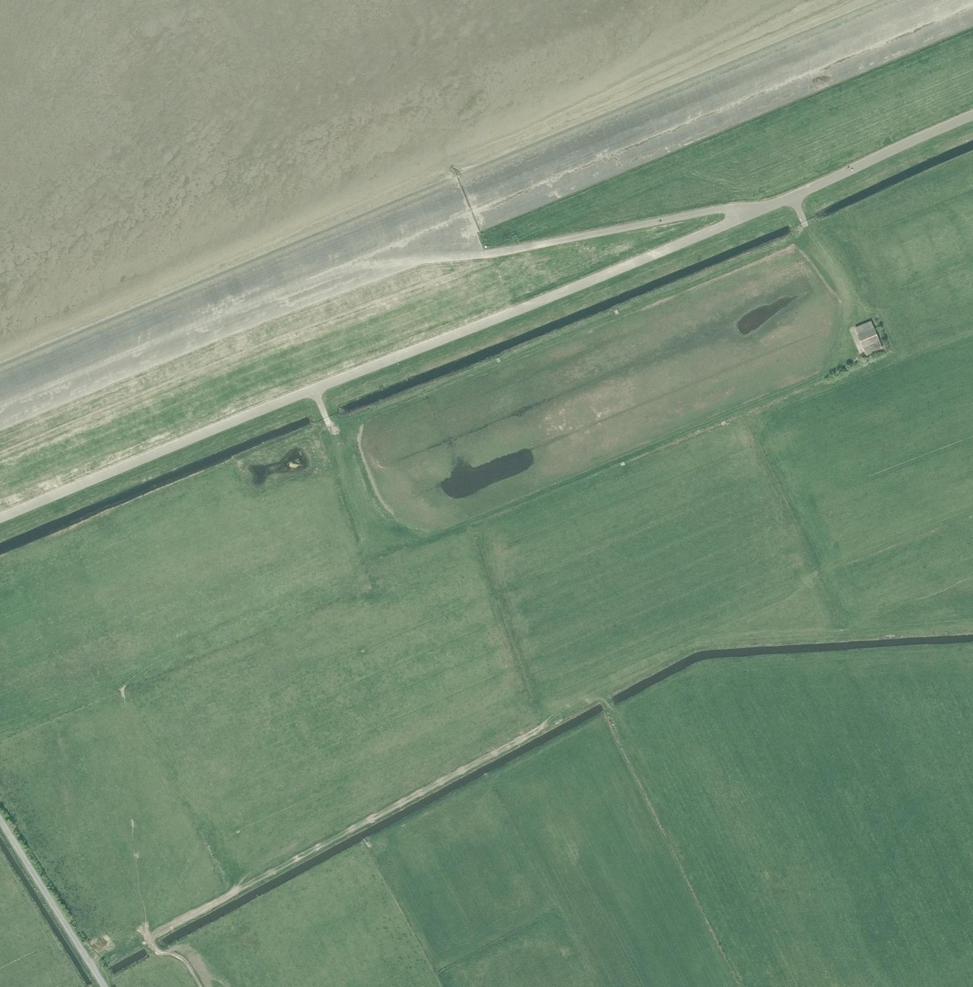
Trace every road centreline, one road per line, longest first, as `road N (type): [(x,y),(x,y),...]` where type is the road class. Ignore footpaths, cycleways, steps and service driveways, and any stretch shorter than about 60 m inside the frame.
road 1 (unclassified): [(0,519),(972,115)]
road 2 (track): [(103,986),(0,820)]

